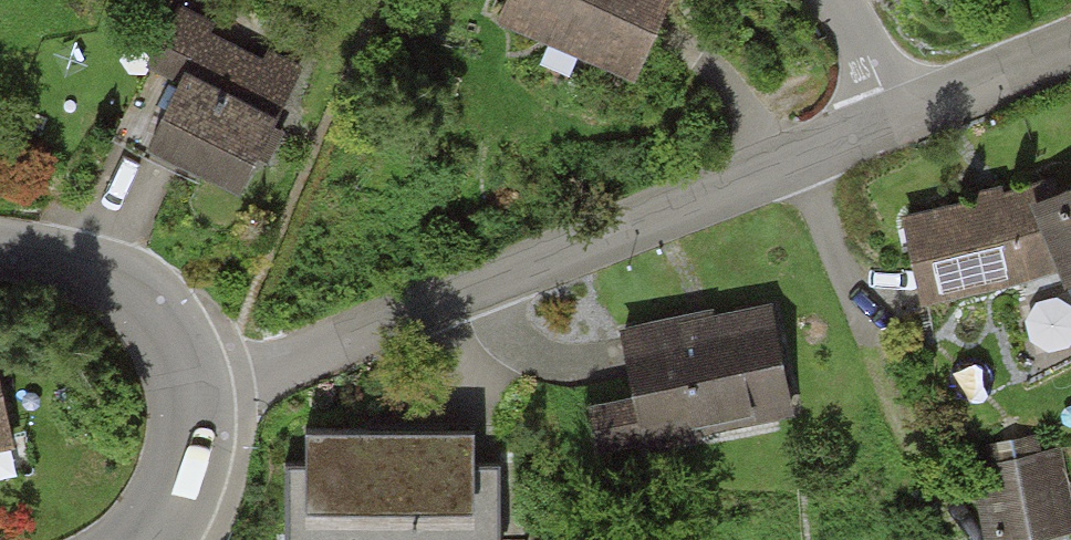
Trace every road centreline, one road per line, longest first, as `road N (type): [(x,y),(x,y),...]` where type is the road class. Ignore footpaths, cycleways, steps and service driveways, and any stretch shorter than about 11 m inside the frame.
road 1 (residential): [(193,394),(246,386),(902,131)]
road 2 (residential): [(193,394),(161,315),(99,267),(0,248)]
road 3 (residential): [(902,131),(1070,57)]
road 4 (residential): [(143,539),(182,484),(193,394)]
road 5 (residential): [(824,0),(902,131)]

